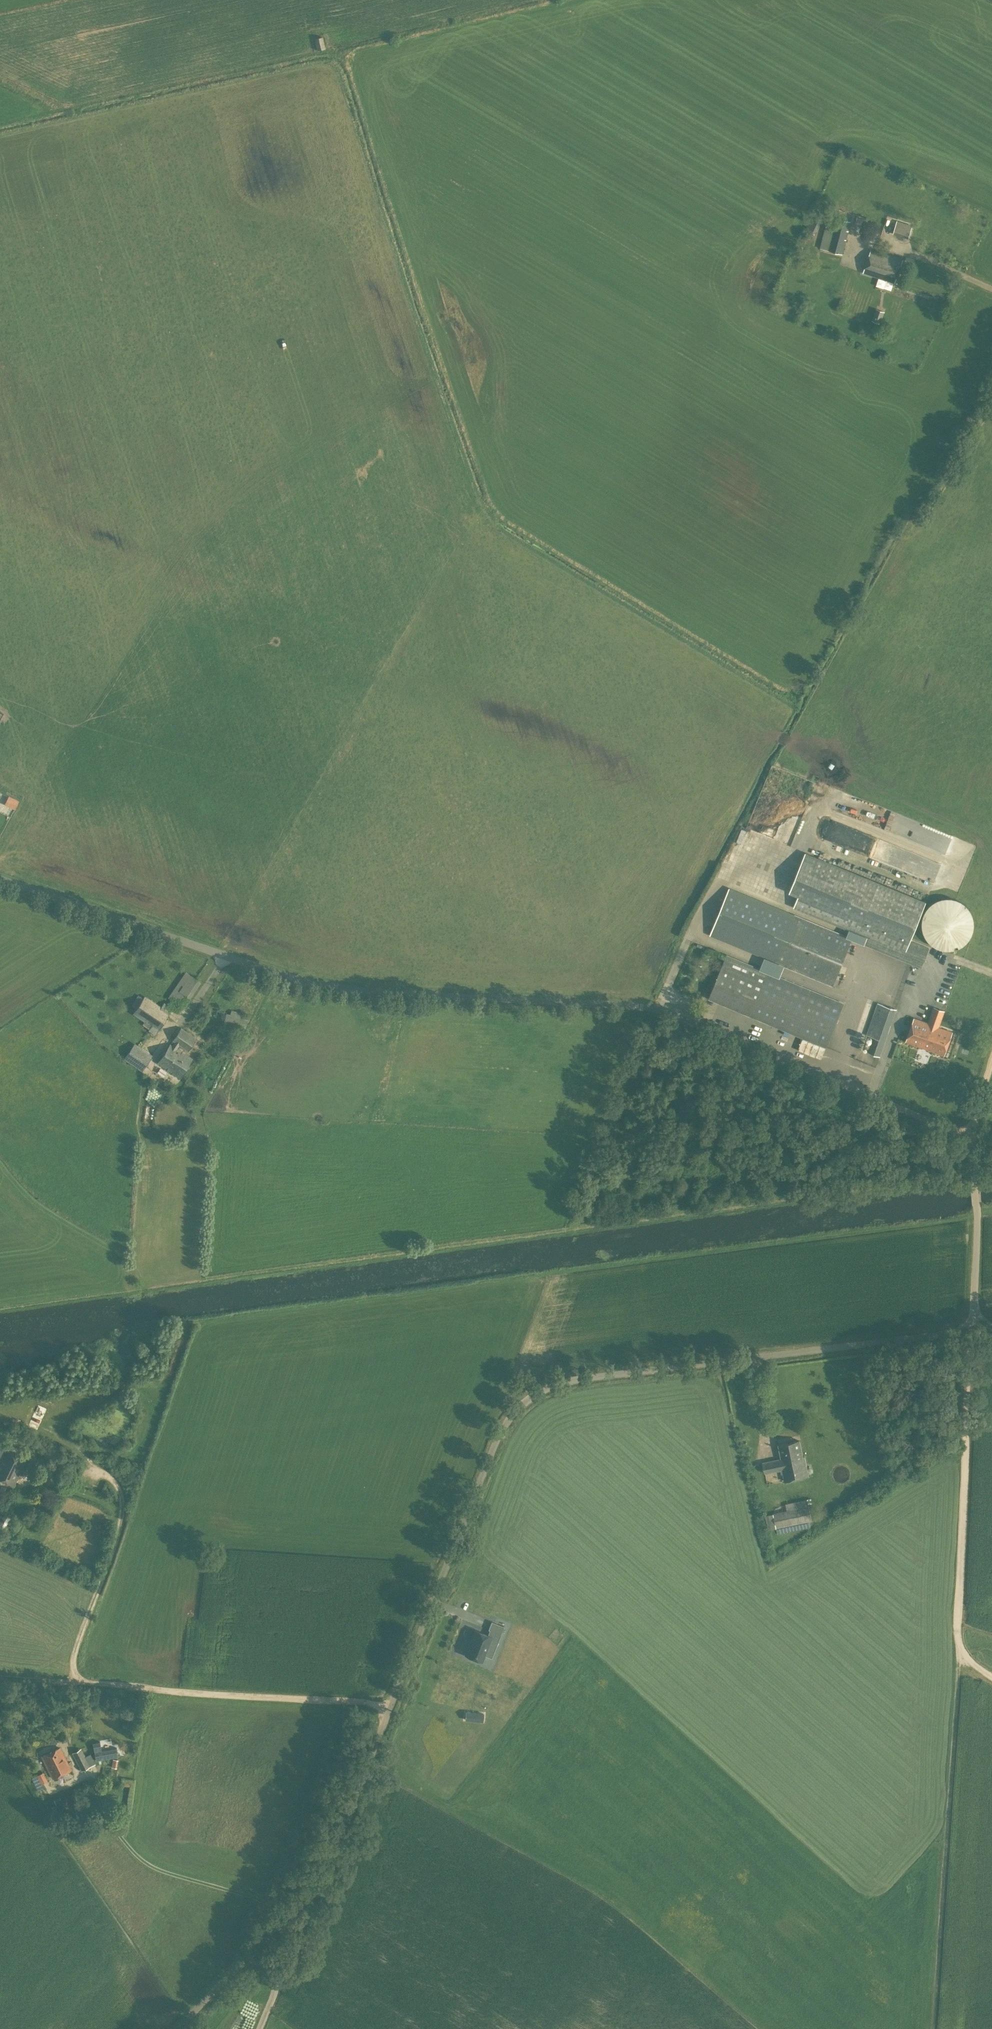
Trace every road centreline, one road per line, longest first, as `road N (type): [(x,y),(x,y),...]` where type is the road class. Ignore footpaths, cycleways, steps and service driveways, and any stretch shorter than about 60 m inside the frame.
road 1 (unclassified): [(974,1330),(970,1136),(661,1009),(619,999),(336,989),(0,879)]
road 2 (unclassified): [(249,1951),(312,1878),(343,1825),(496,1440),(532,1396),(571,1380),(974,1330)]
road 3 (track): [(0,1671),(117,1688),(390,1704)]
road 4 (track): [(958,1651),(933,2028)]
road 5 (track): [(969,1331),(958,1651),(991,1676)]
road 6 (track): [(610,1901),(368,1761)]

